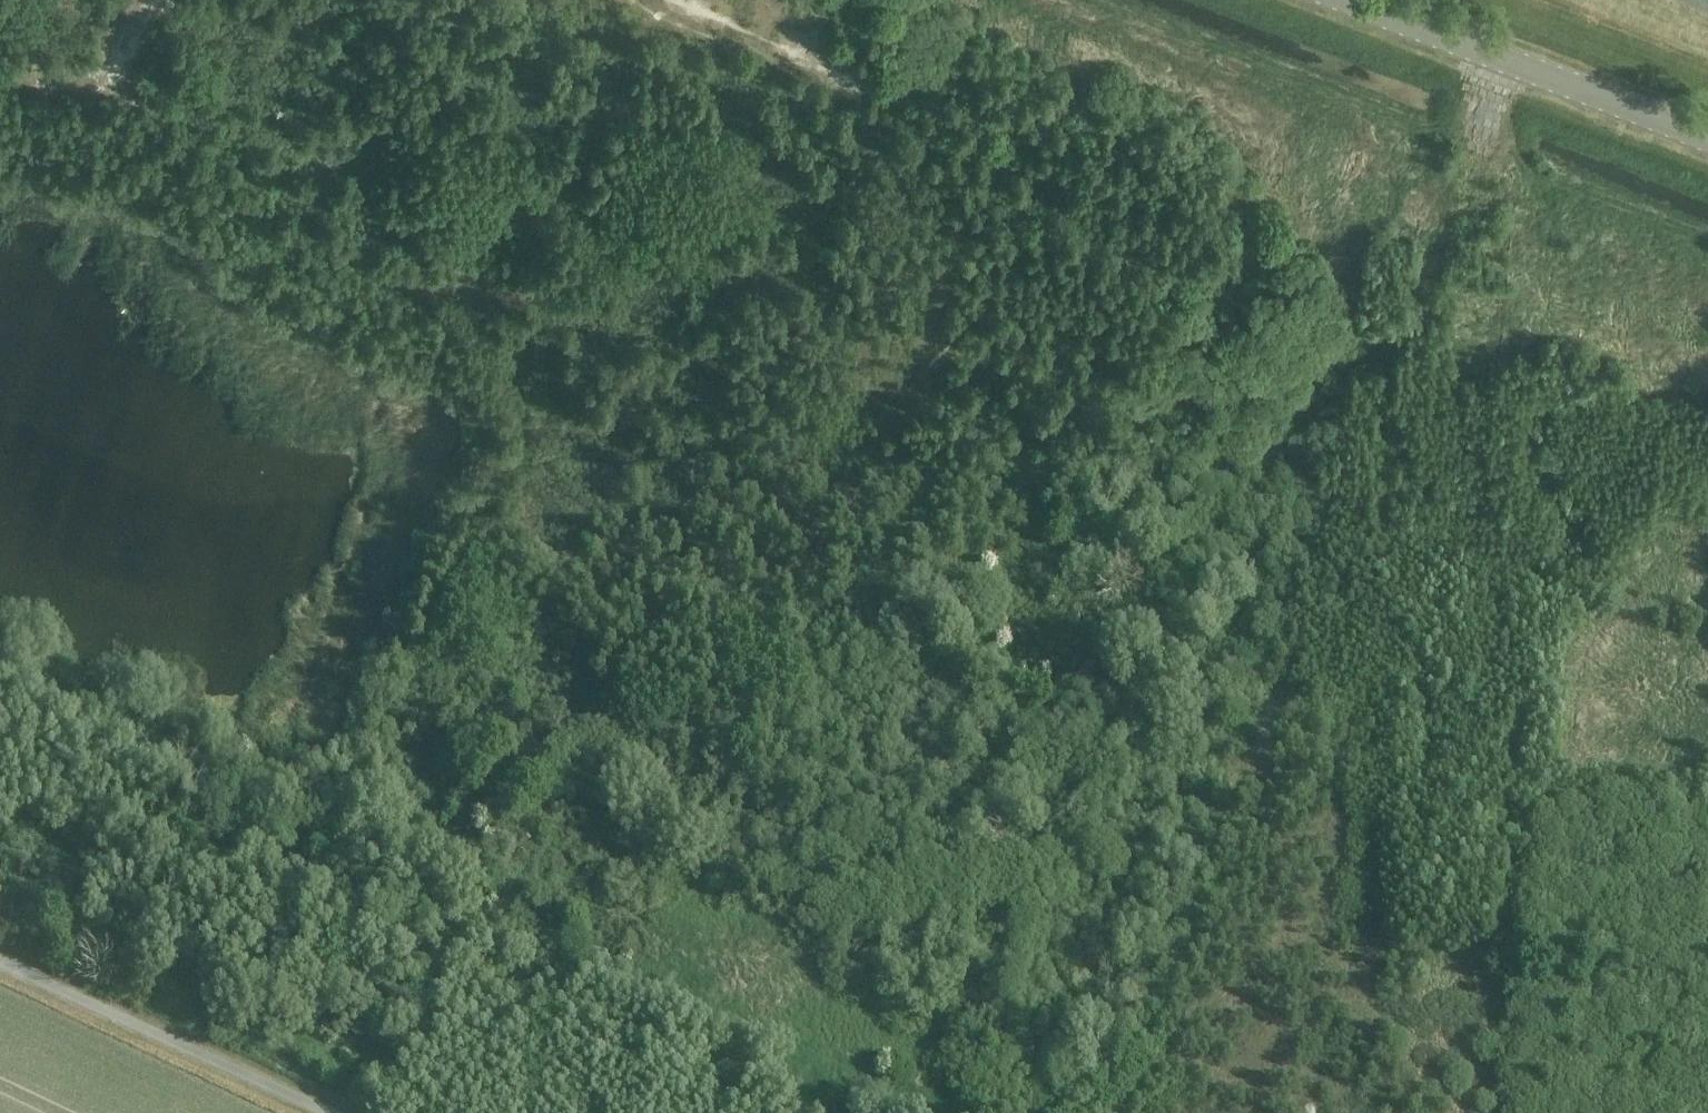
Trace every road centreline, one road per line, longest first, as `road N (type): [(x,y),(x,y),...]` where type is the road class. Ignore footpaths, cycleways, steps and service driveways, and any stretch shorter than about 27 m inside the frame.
road 1 (tertiary): [(1707,144),(1343,0)]

